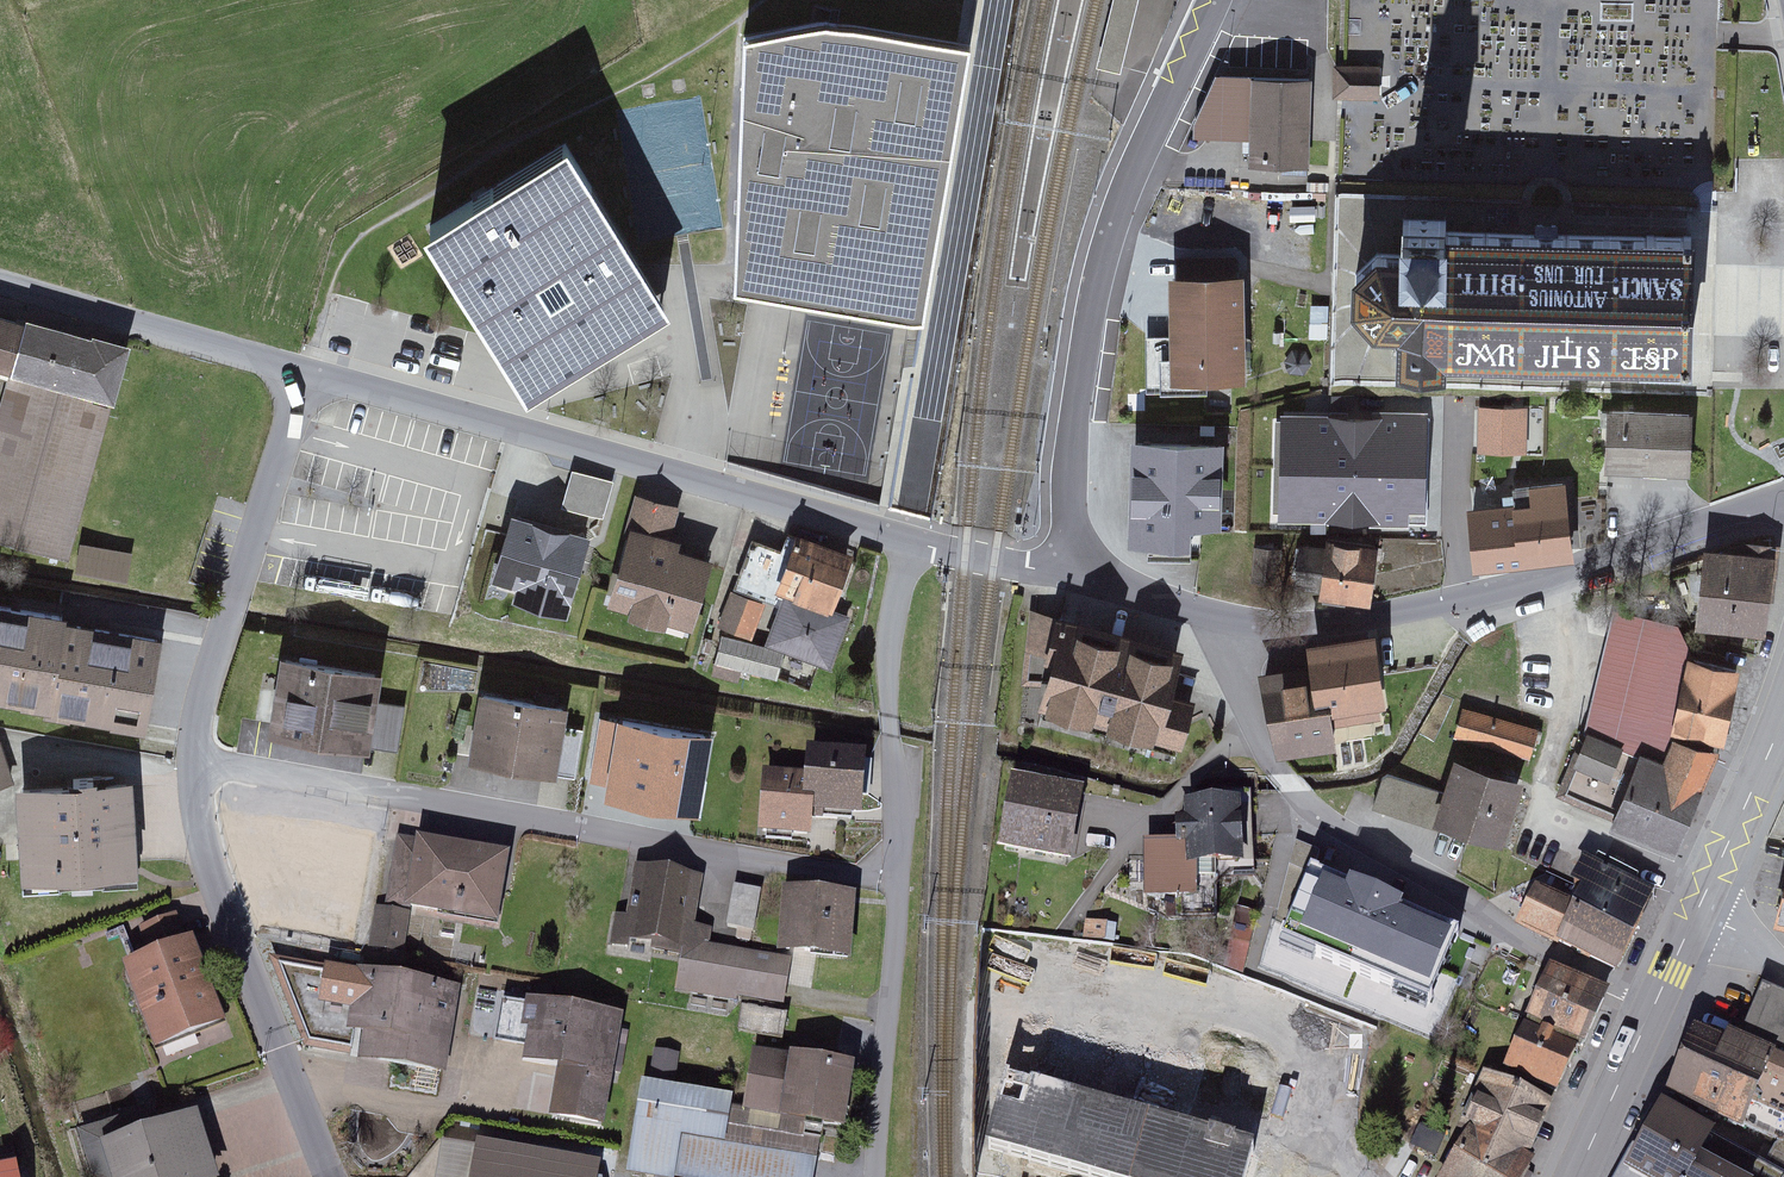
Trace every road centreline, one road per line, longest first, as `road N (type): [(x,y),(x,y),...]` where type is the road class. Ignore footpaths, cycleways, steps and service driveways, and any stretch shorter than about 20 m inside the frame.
road 1 (residential): [(1783,502),(1718,516),(1539,586),(1311,625),(1216,615),(1076,573)]
road 2 (residential): [(899,880),(474,815),(224,766),(202,771)]
road 3 (residential): [(309,377),(907,541)]
road 4 (residential): [(1076,573),(1070,466),(1106,236),(1215,0)]
road 5 (residential): [(202,771),(210,841),(337,1176)]
road 6 (residential): [(309,377),(207,694),(202,771)]
road 7 (residential): [(907,541),(889,652),(899,880)]
road 8 (residential): [(309,377),(0,286)]
road 9 (residential): [(899,880),(881,1074),(882,1176)]
road 10 (primary): [(1576,1176),(1699,906)]
road 11 (primary): [(1699,906),(1783,715)]
road 12 (residential): [(907,541),(1076,573)]

